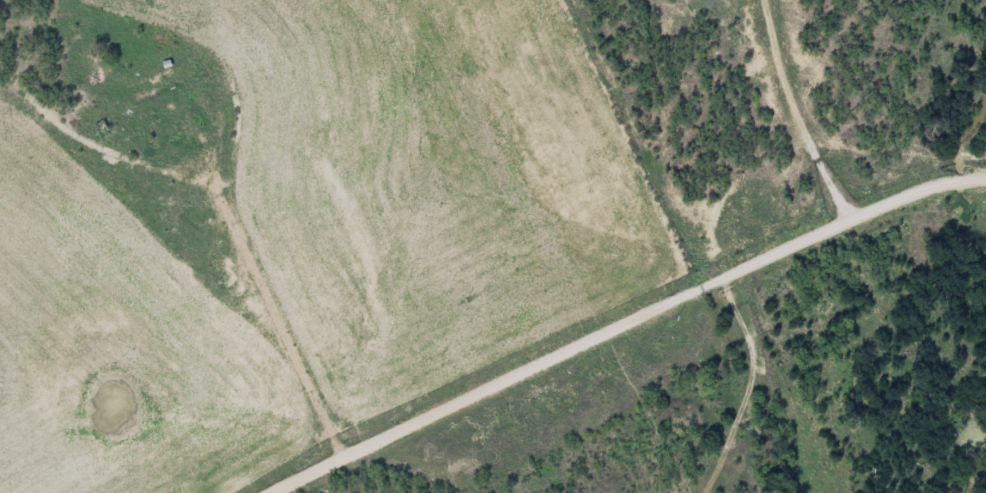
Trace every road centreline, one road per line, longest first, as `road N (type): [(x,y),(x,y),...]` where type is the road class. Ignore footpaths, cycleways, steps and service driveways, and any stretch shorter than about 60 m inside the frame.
road 1 (residential): [(985,180),(932,187),(855,216),(600,335)]
road 2 (residential): [(305,492),(600,335)]
road 3 (residential): [(855,216),(801,118),(770,0)]
road 4 (residential): [(297,331),(231,180)]
road 5 (residential): [(297,331),(357,469)]

